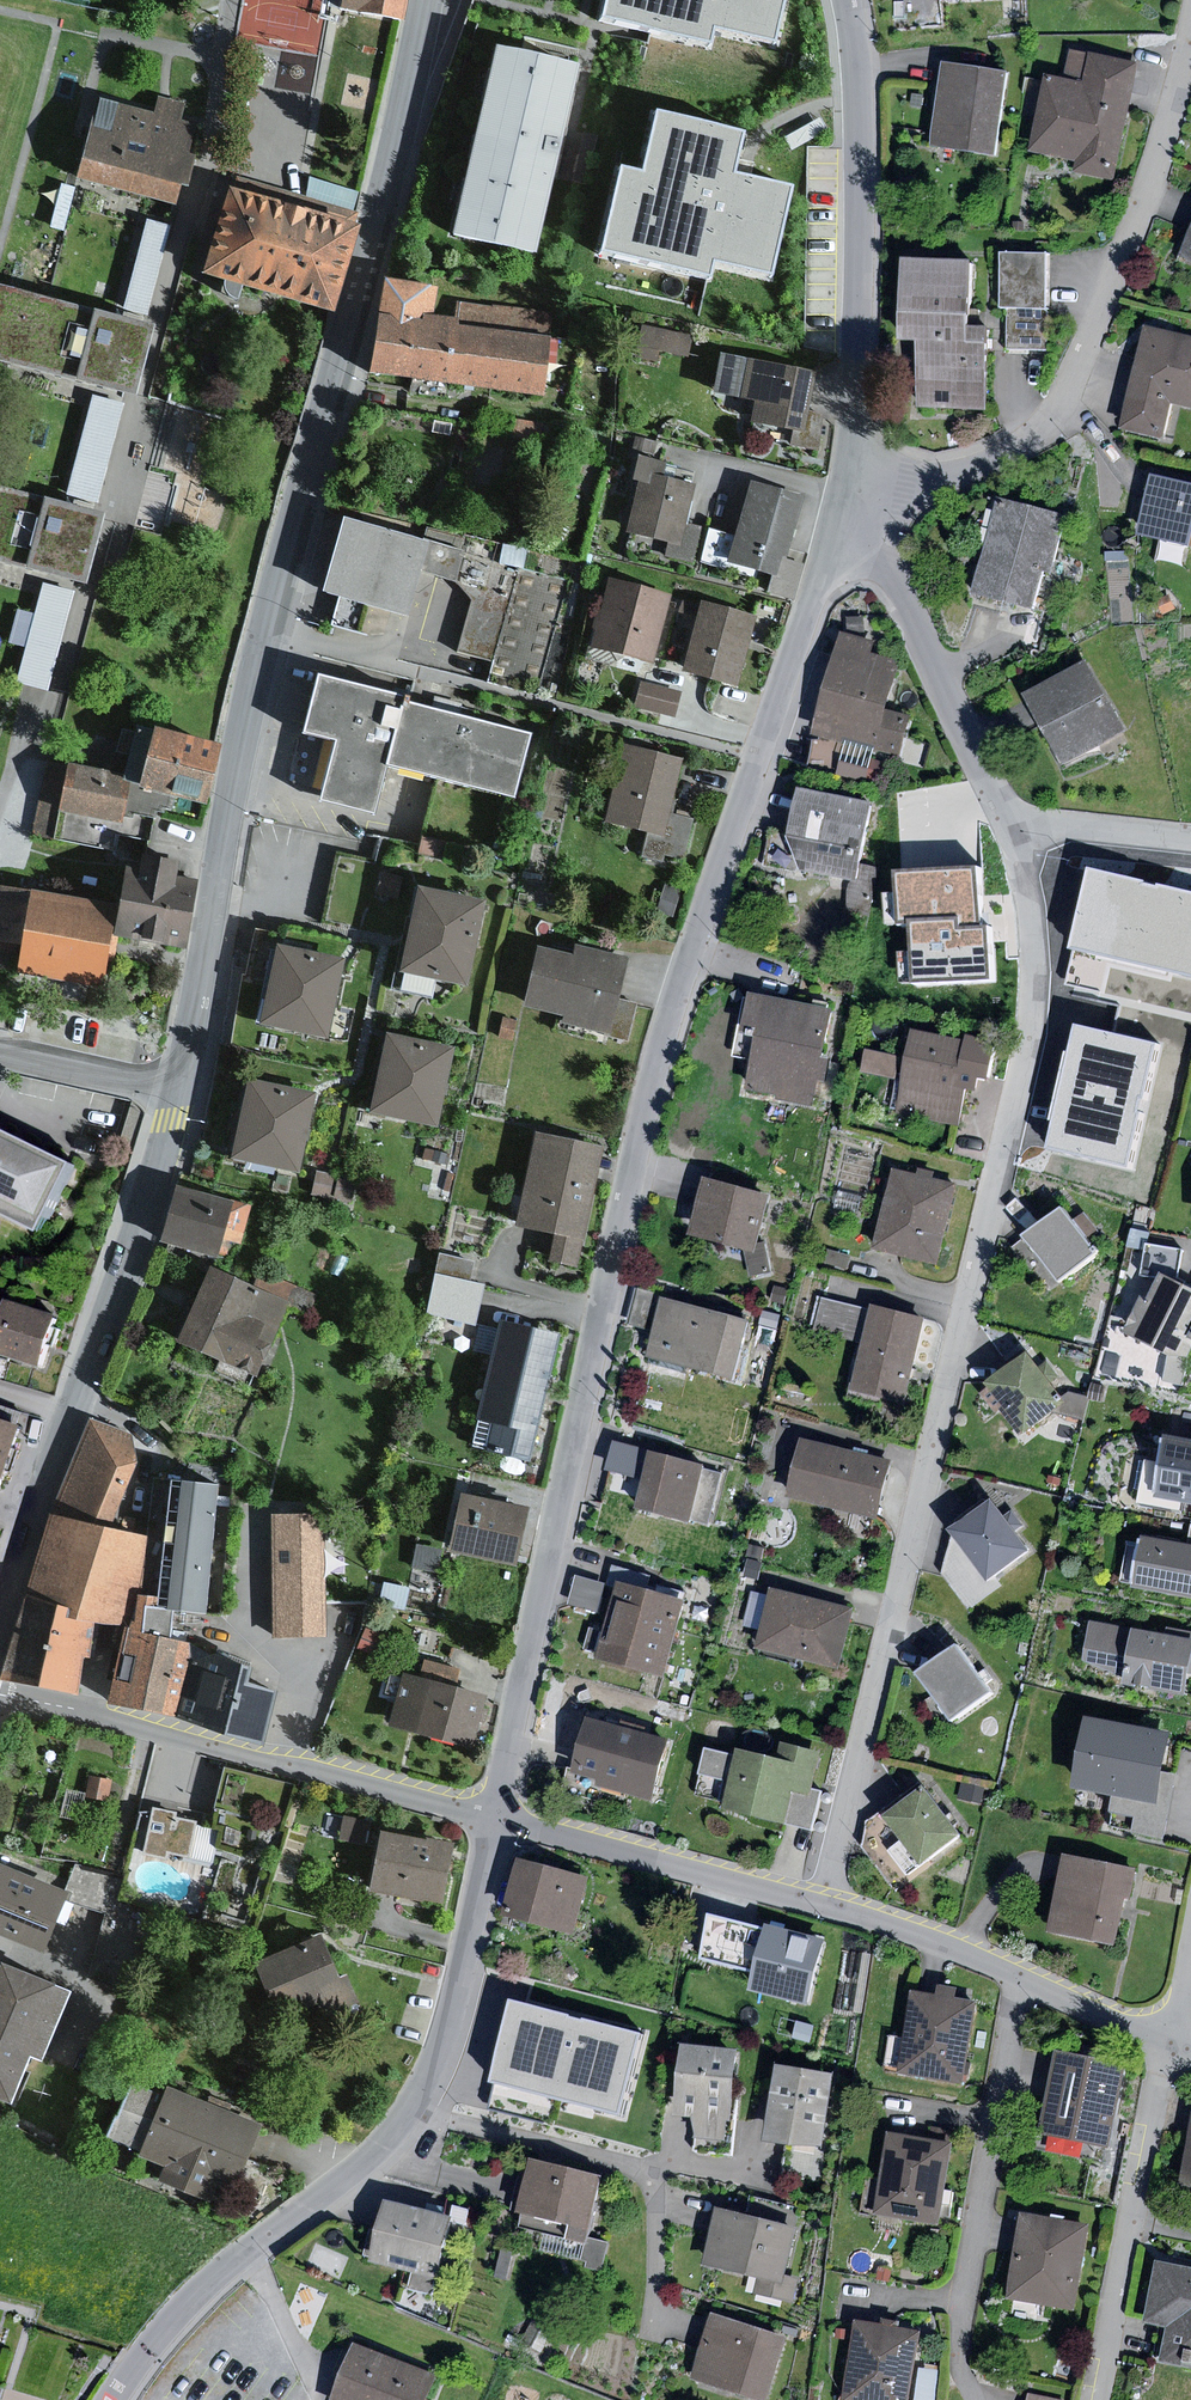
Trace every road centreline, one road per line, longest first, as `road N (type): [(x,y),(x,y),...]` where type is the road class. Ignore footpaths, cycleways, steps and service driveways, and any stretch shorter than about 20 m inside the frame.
road 1 (primary): [(0,1620),(173,1121),(255,676),(393,162),(425,0)]
road 2 (residential): [(495,1818),(659,1051),(853,495)]
road 3 (residential): [(827,1906),(1033,1010),(1028,893),(1011,819)]
road 4 (residential): [(116,2399),(184,2306),(360,2164),(409,2111),(447,2029),(495,1818)]
road 5 (residential): [(853,495),(960,474),(1008,453),(1050,417),(1085,354),(1140,215),(1190,54)]
road 6 (residential): [(495,1818),(0,1694)]
road 7 (residential): [(853,495),(863,246),(858,46),(848,0)]
road 8 (residential): [(1168,2039),(1099,2399)]
road 9 (residential): [(1168,2039),(991,1963),(827,1906)]
road 10 (residential): [(1011,819),(853,495)]
road 11 (residential): [(827,1906),(495,1818)]
road 12 (residential): [(1011,819),(1190,836)]

